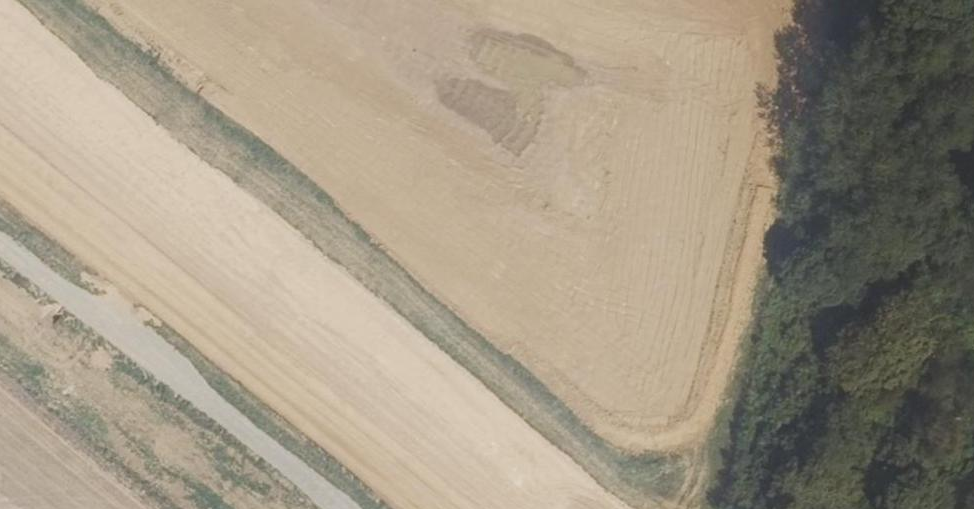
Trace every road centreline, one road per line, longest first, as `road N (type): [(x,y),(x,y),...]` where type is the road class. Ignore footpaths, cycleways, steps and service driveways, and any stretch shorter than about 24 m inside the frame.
road 1 (track): [(0,17),(635,508)]
road 2 (track): [(0,186),(402,508)]
road 3 (track): [(727,508),(727,494),(708,472),(676,473),(658,490),(632,495)]

